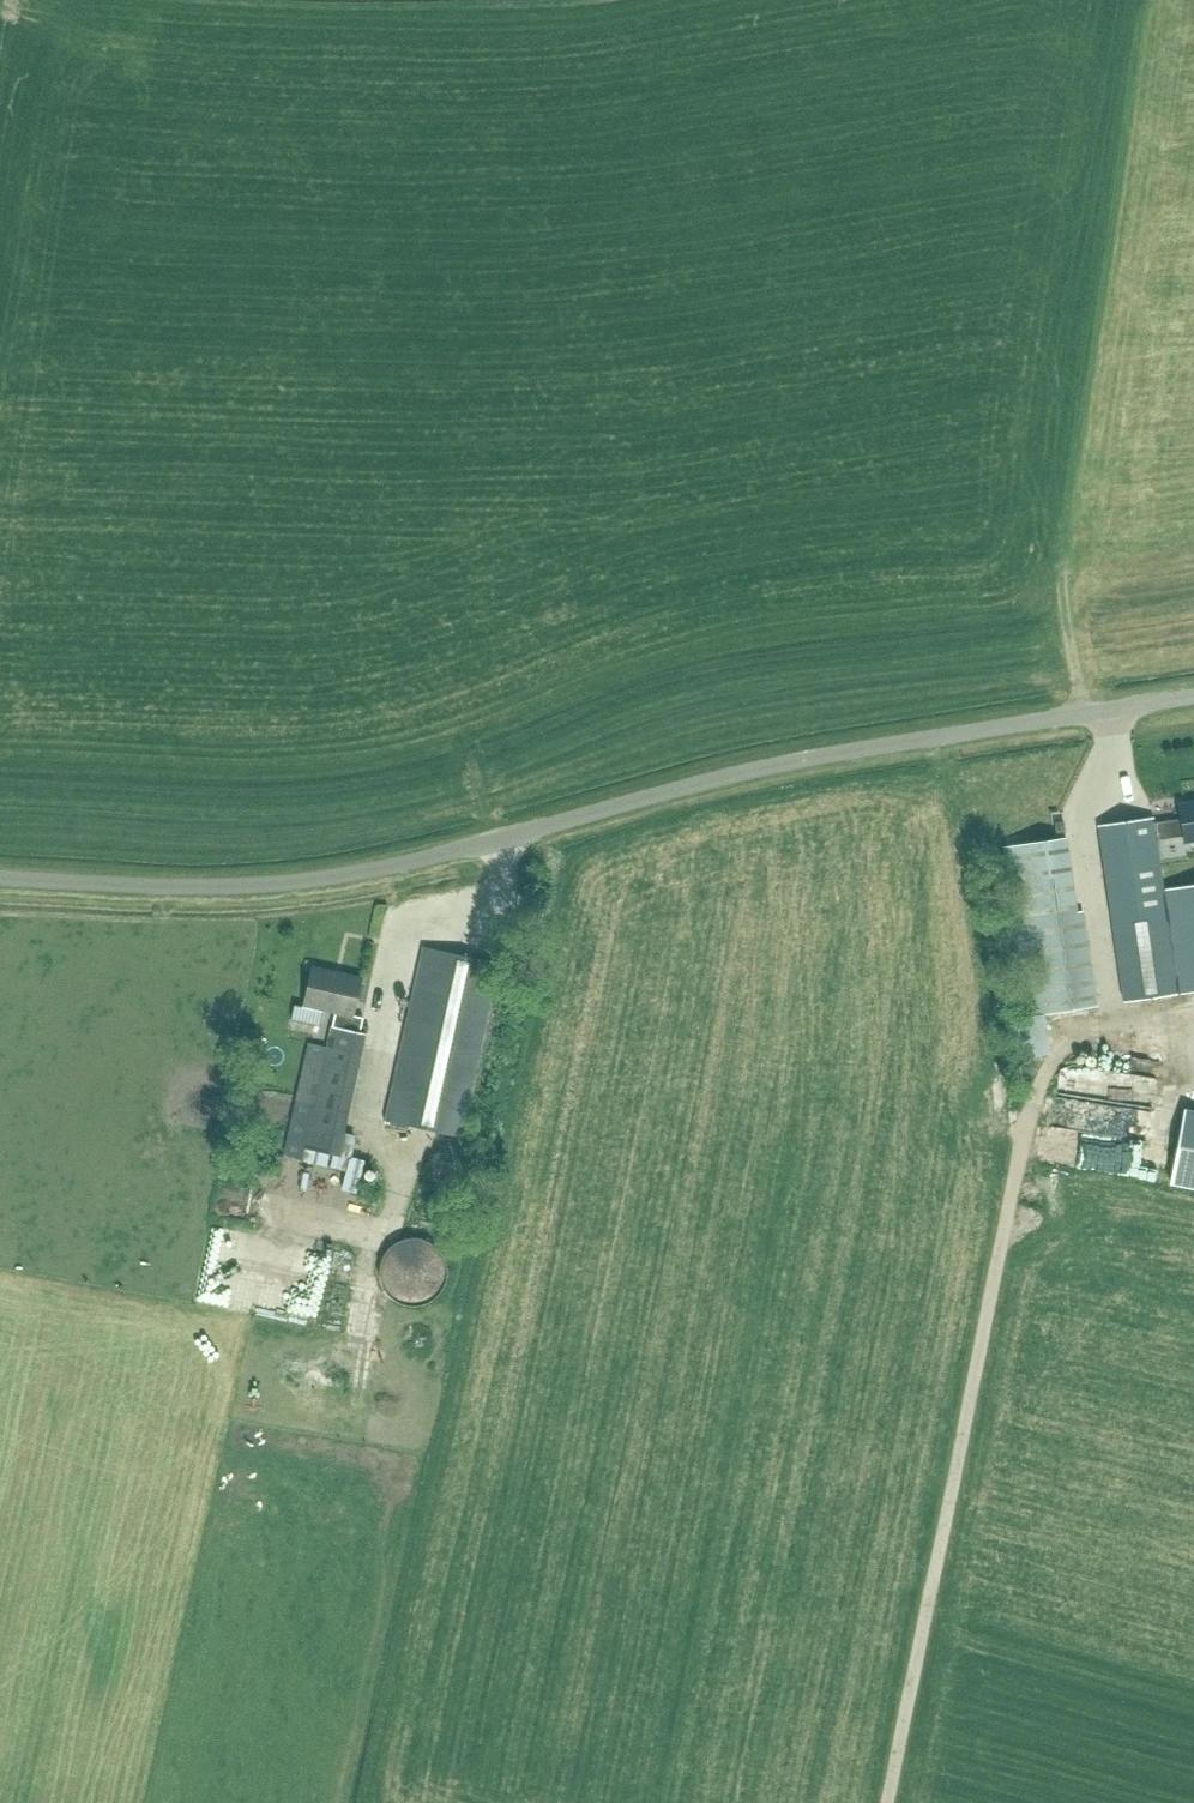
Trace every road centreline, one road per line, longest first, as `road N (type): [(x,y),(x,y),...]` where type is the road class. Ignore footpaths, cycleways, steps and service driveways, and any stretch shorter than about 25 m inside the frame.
road 1 (unclassified): [(1193,701),(790,768),(615,806),(432,862),(265,888),(0,880)]

